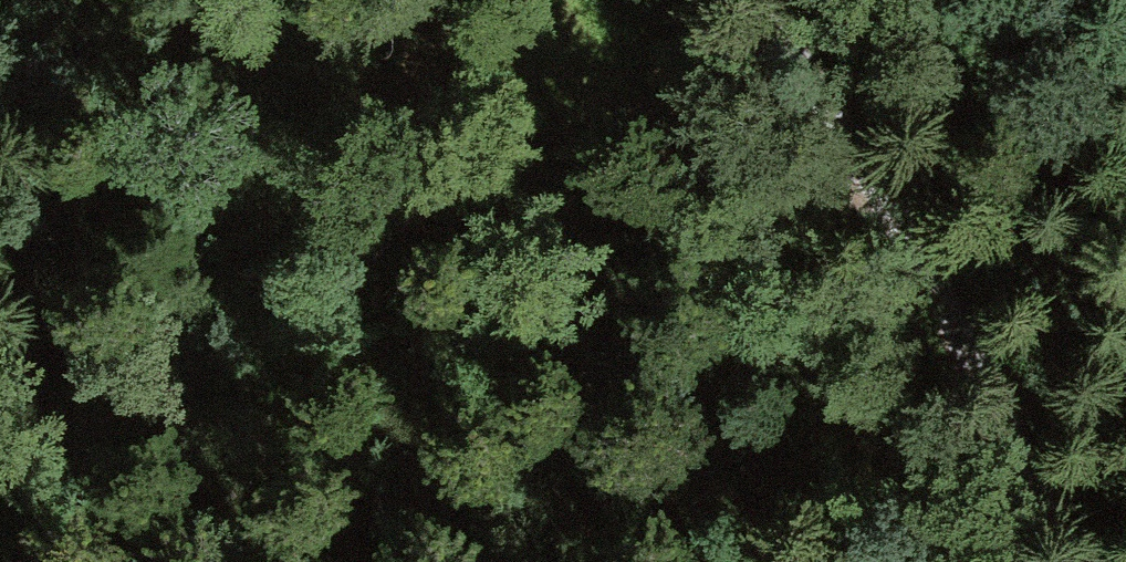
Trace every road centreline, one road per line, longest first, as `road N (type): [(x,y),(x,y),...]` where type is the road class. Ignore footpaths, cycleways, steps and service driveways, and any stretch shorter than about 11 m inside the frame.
road 1 (track): [(211,561),(248,456),(305,346),(431,215),(499,177),(617,148),(680,154),(755,173),(938,286)]
road 2 (track): [(754,0),(938,286),(1073,561)]
road 3 (track): [(531,0),(558,157)]

